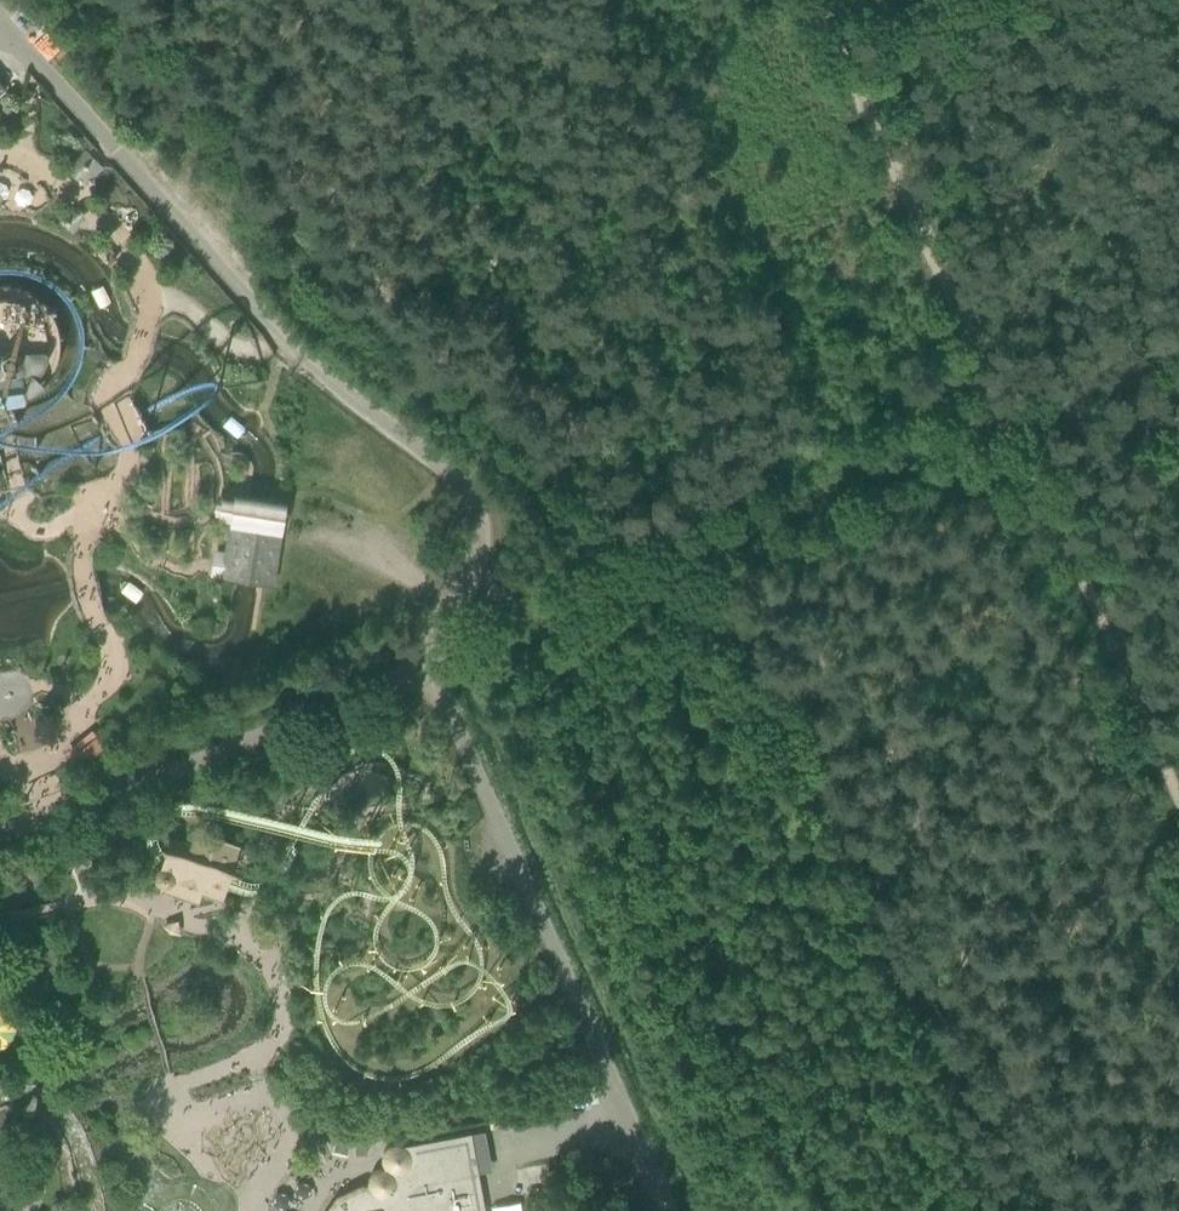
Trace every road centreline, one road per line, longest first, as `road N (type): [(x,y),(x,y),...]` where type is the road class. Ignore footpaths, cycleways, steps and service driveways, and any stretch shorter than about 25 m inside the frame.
road 1 (track): [(667,1210),(432,653),(481,515),(466,473),(336,382),(271,322),(0,20)]
road 2 (track): [(1178,789),(829,0)]
road 3 (track): [(1178,345),(432,653)]
road 4 (track): [(466,473),(394,522),(296,497),(286,571)]
road 5 (track): [(510,1206),(499,1139),(627,1119)]
road 6 (track): [(148,296),(208,320),(241,348),(295,344)]

